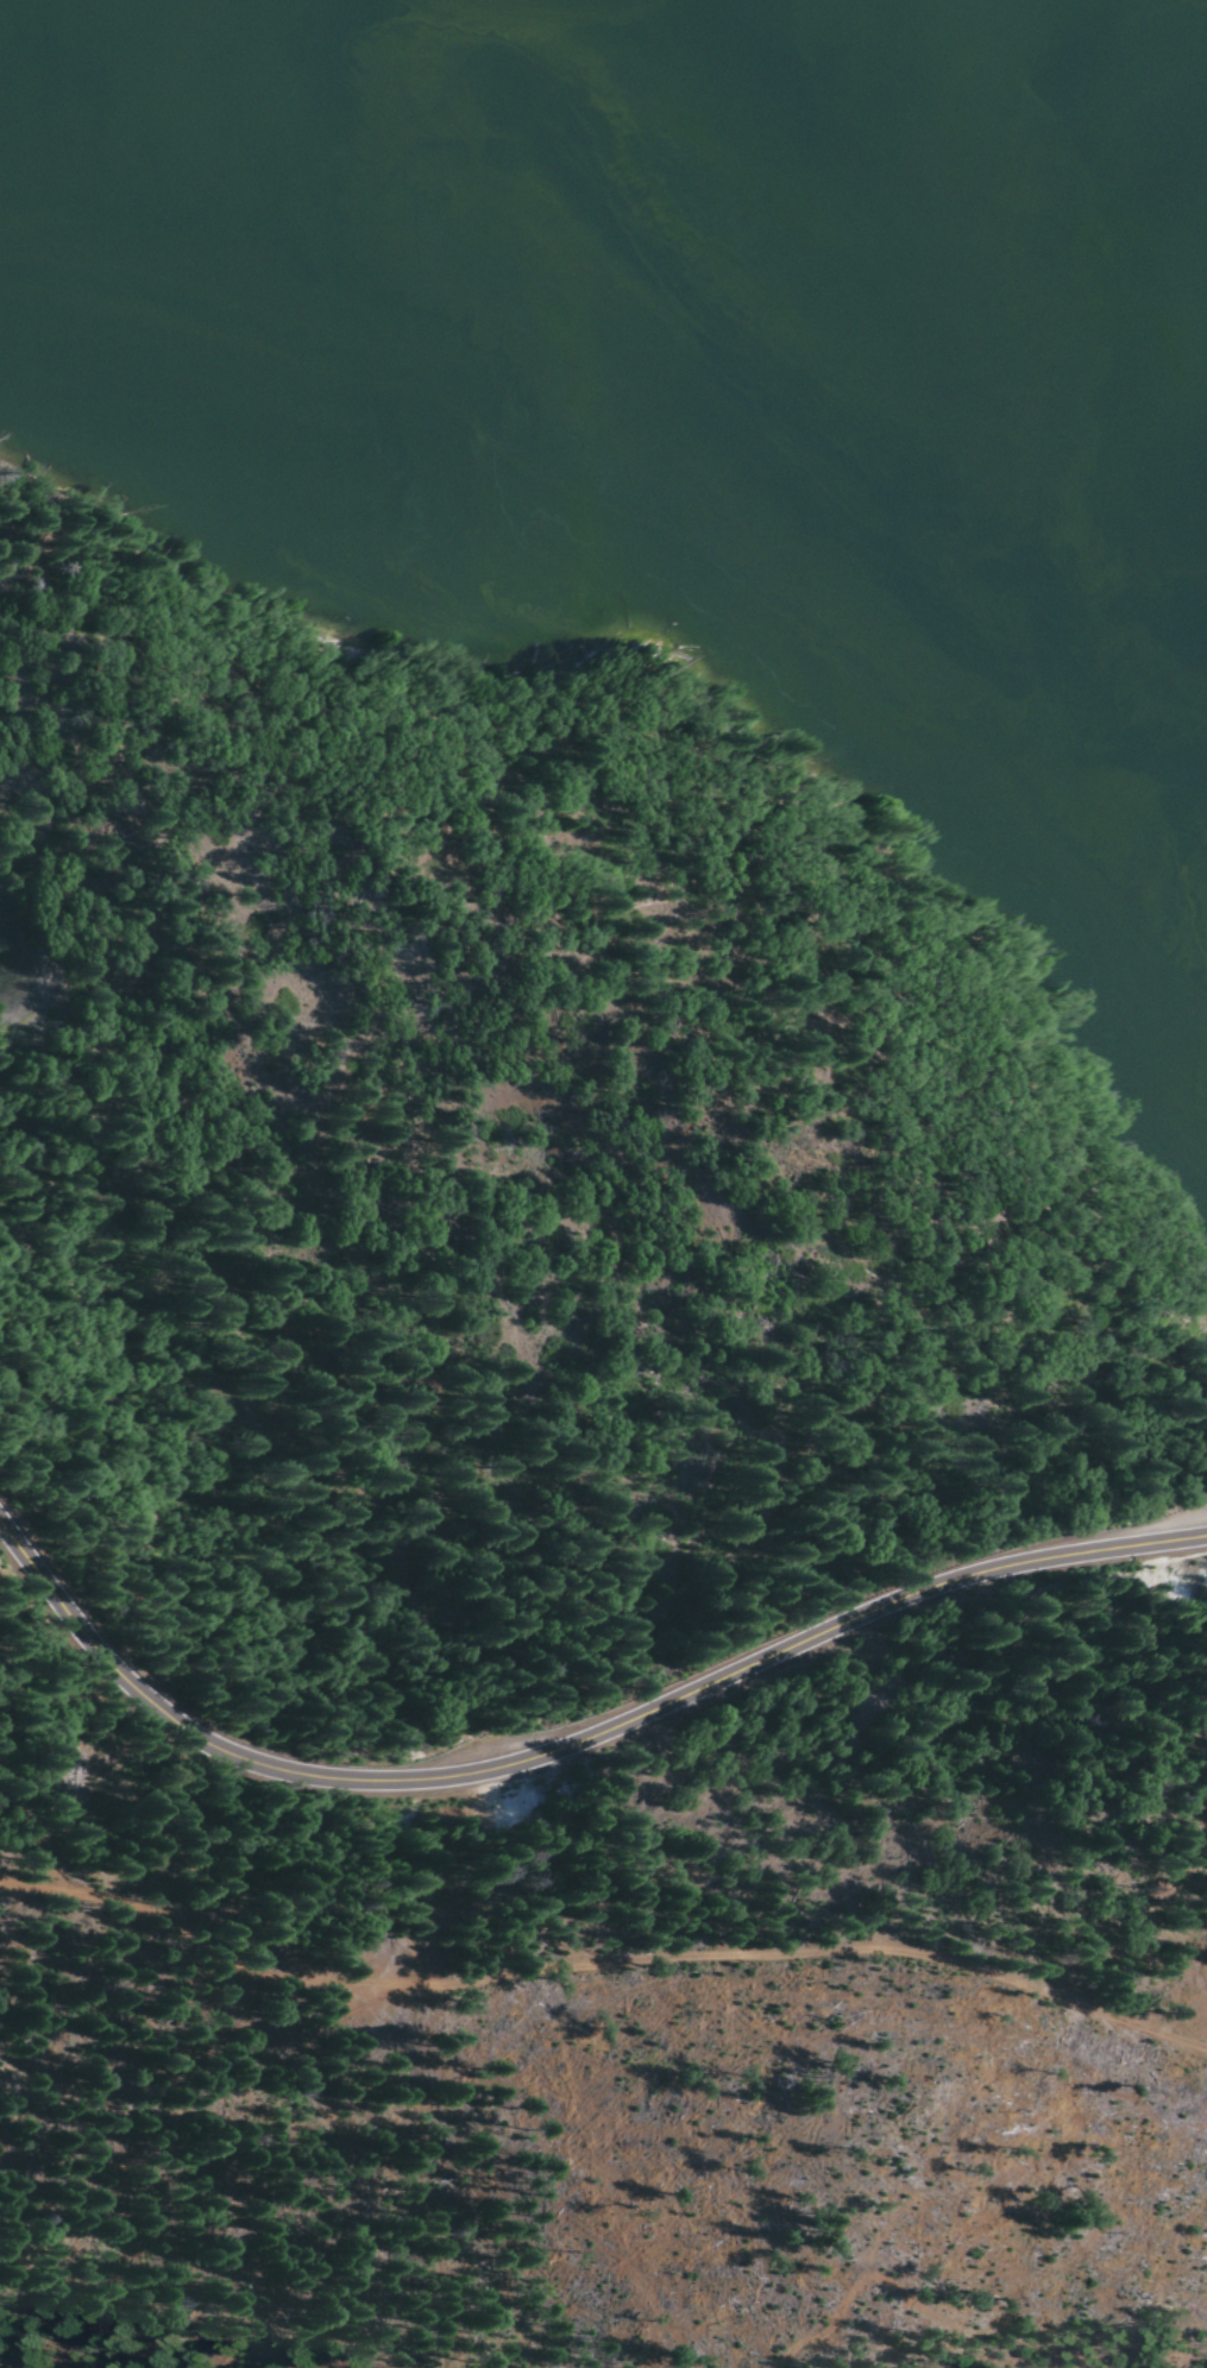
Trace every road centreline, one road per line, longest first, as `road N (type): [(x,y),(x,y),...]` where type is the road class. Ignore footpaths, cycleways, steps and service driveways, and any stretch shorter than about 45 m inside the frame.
road 1 (trunk): [(1206,1527),(995,1570),(597,1738),(471,1775),(420,1781),(304,1772),(222,1743),(102,1658),(0,1537)]
road 2 (track): [(1206,2048),(903,1939),(865,1938),(768,1960),(534,1944),(440,1973),(331,1959),(240,1964),(202,1951),(152,1910),(0,1876)]

